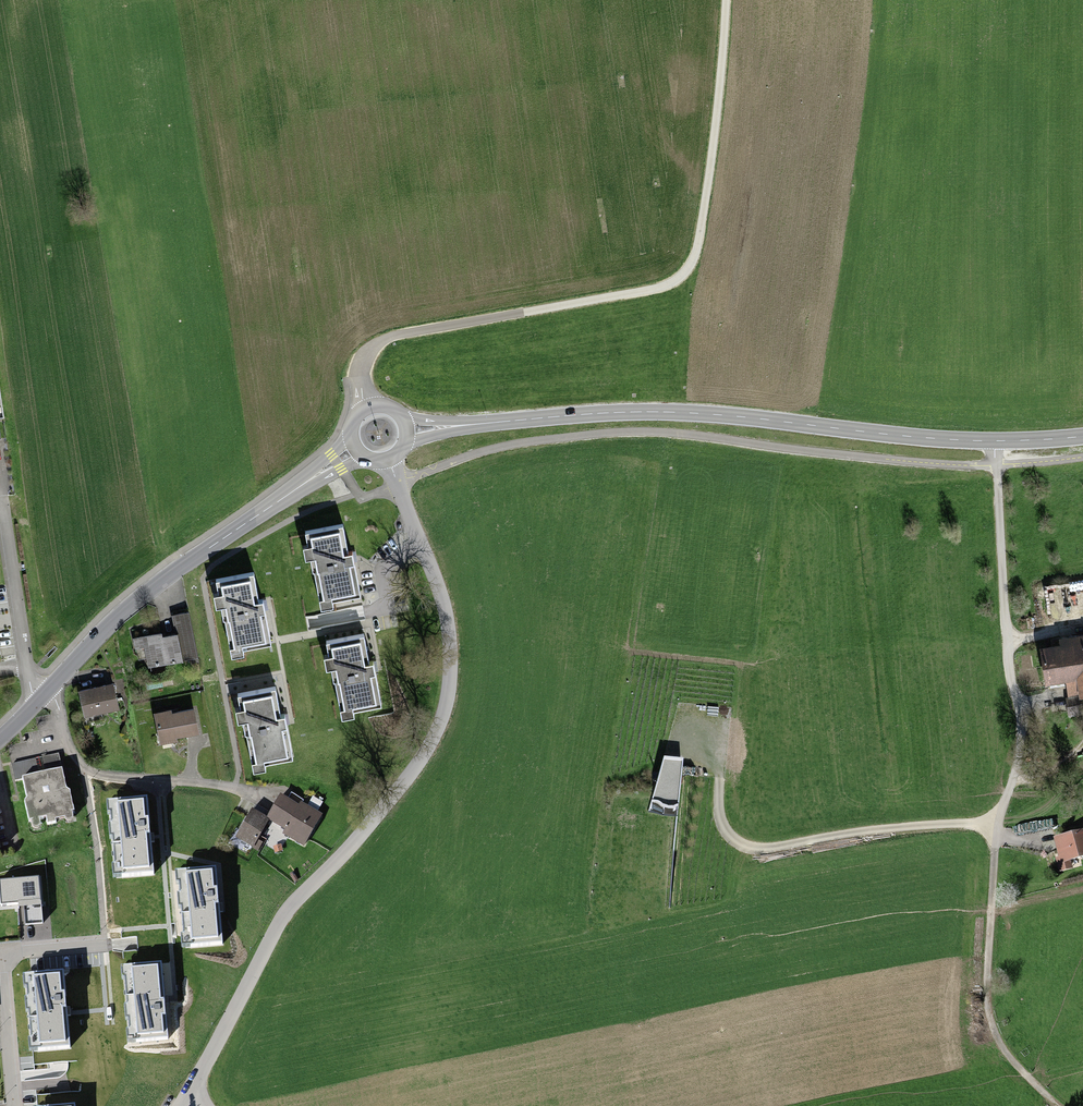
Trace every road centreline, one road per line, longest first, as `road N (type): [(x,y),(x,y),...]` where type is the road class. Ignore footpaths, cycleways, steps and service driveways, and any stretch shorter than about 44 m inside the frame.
road 1 (trunk): [(681,1105),(698,757),(809,177),(827,0)]
road 2 (track): [(1082,454),(975,462),(637,428),(509,441),(361,499),(342,469)]
road 3 (residential): [(191,1098),(287,913),(368,832),(441,722),(451,660),(441,589),(389,462)]
road 4 (track): [(364,410),(363,362),(370,349),(398,337),(683,283),(700,260),(726,102),(728,0)]
road 5 (tertiary): [(1082,436),(949,439),(680,412),(509,421)]
road 6 (track): [(686,733),(706,735),(718,813),(726,837),(746,853),(855,835),(998,827)]
road 7 (track): [(993,441),(1004,462),(1017,712),(1017,759),(998,827)]
road 8 (track): [(998,827),(986,1011),(999,1043),(1053,1105)]
road 9 (tertiary): [(278,502),(125,610),(50,688)]
road 10 (residential): [(137,944),(1,954),(13,1105)]
road 11 (residential): [(260,793),(108,777),(83,765),(50,688)]
road 12 (residential): [(36,705),(0,502)]

